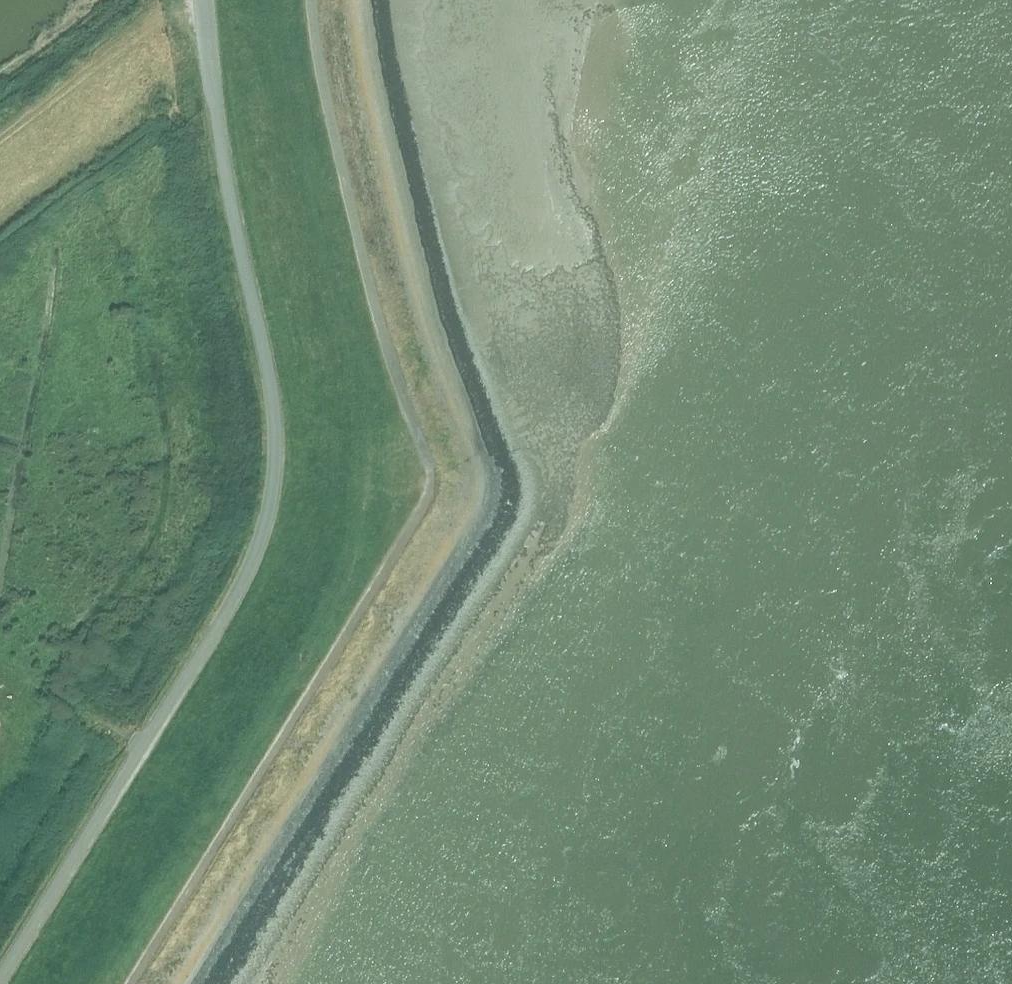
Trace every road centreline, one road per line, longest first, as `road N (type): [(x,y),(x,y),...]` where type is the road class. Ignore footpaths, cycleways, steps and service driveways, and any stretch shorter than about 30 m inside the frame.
road 1 (unclassified): [(0,982),(258,553),(275,500),(282,429),(204,63),(198,0)]

